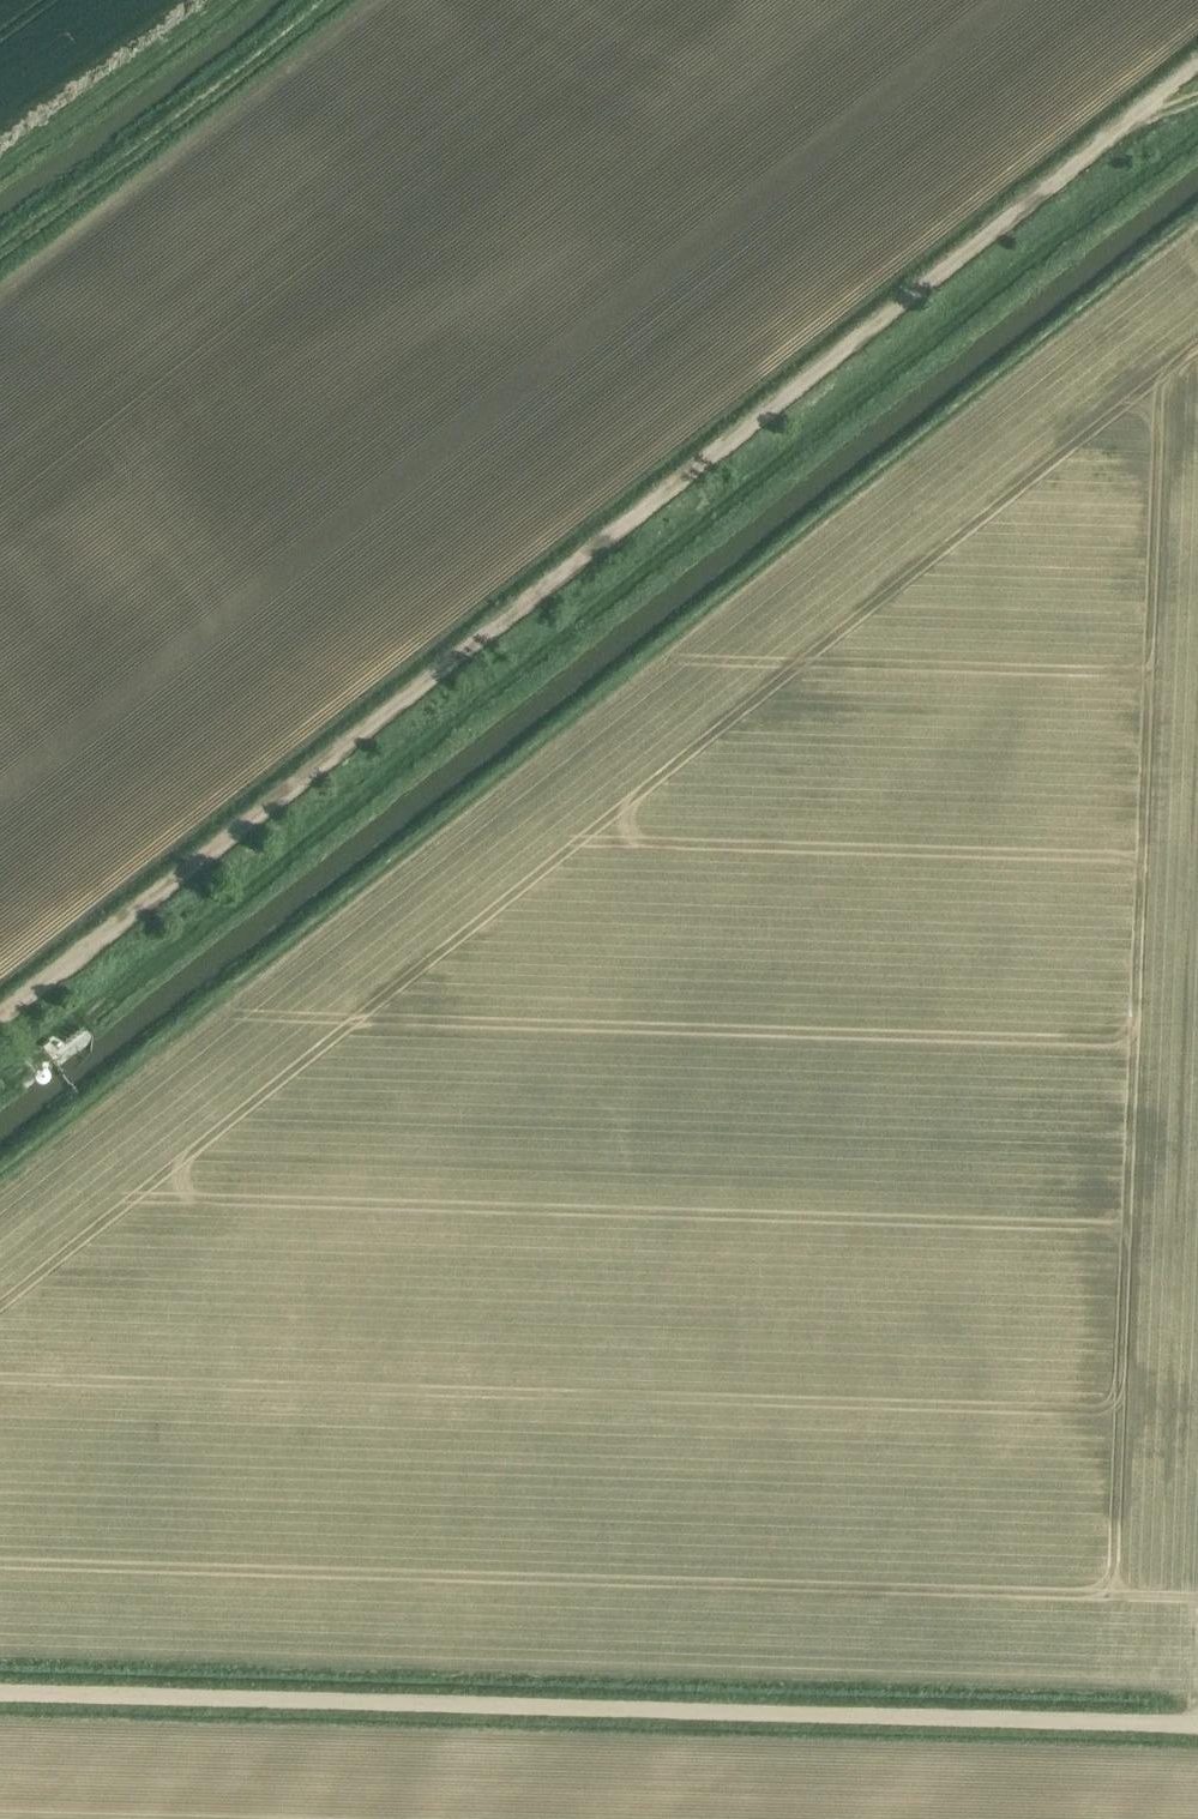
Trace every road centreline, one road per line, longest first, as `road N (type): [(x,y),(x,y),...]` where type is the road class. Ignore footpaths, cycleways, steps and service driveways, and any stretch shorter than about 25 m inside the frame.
road 1 (track): [(1197,69),(0,1018)]
road 2 (track): [(0,1695),(1197,1720)]

